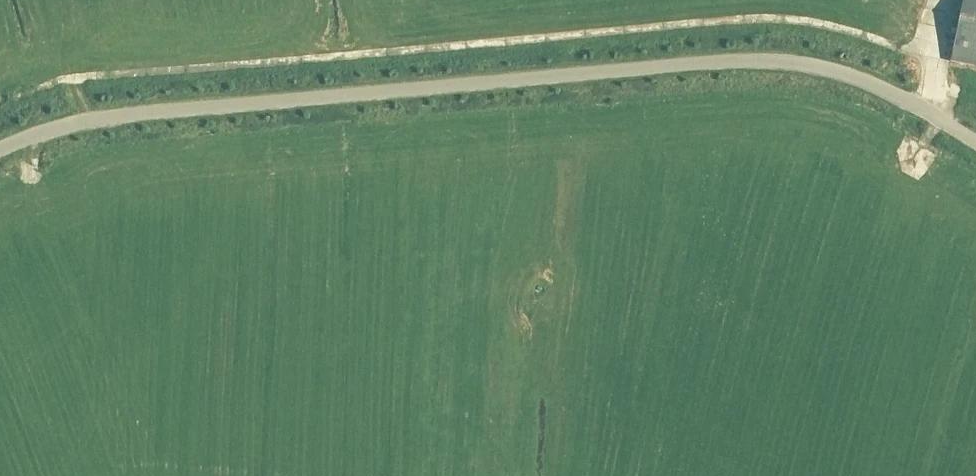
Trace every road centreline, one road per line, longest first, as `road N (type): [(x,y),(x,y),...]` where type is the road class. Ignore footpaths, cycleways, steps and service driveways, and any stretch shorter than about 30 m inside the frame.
road 1 (unclassified): [(975,144),(827,68),(729,62),(213,104),(68,124),(0,149)]

